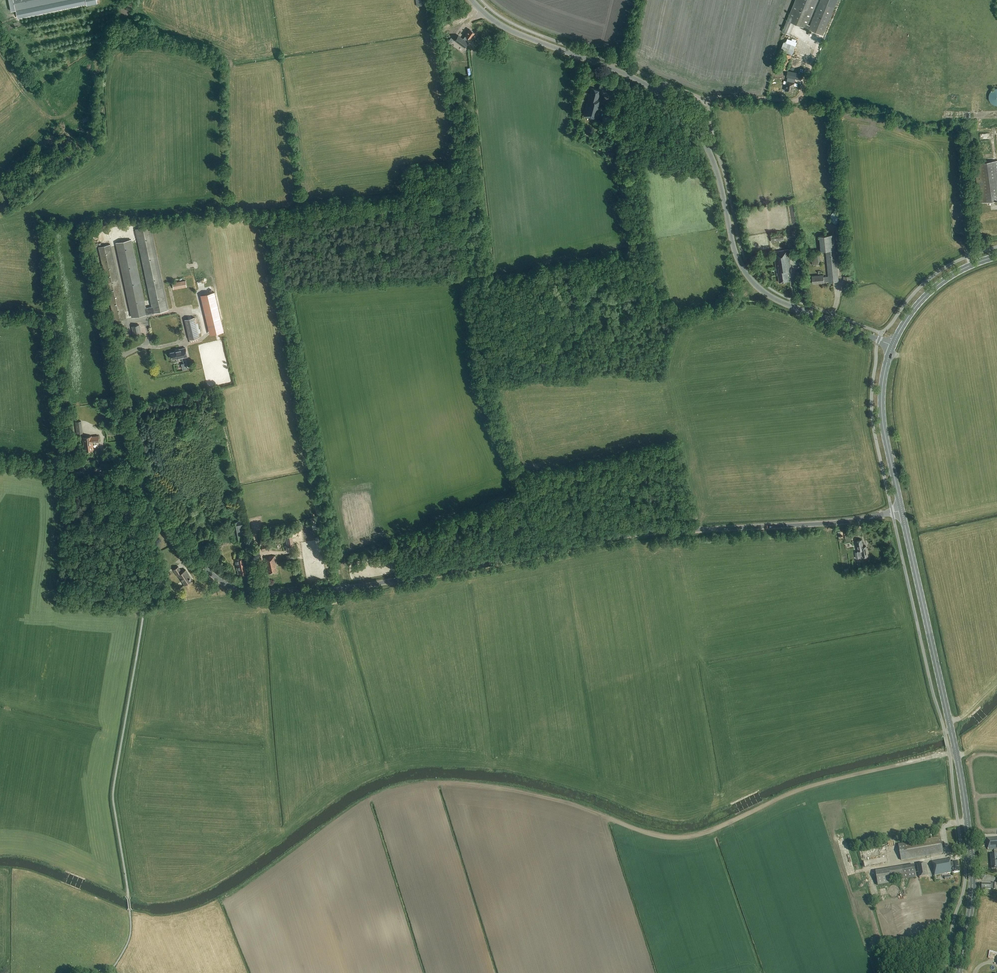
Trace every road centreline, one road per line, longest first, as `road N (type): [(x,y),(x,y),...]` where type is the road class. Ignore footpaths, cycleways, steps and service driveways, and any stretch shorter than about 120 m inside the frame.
road 1 (unclassified): [(901,510),(835,523),(621,536),(364,587),(247,592),(205,566),(143,488),(79,468),(0,460)]
road 2 (primary): [(959,972),(973,886),(967,821),(901,510)]
road 3 (tertiary): [(891,346),(771,297),(752,281),(736,254),(705,144)]
road 4 (tertiary): [(657,91),(515,32),(471,0)]
road 5 (primary): [(901,510),(881,414),(891,346)]
road 6 (track): [(704,102),(798,100),(821,37)]
road 7 (primary): [(891,346),(945,279),(996,256)]

